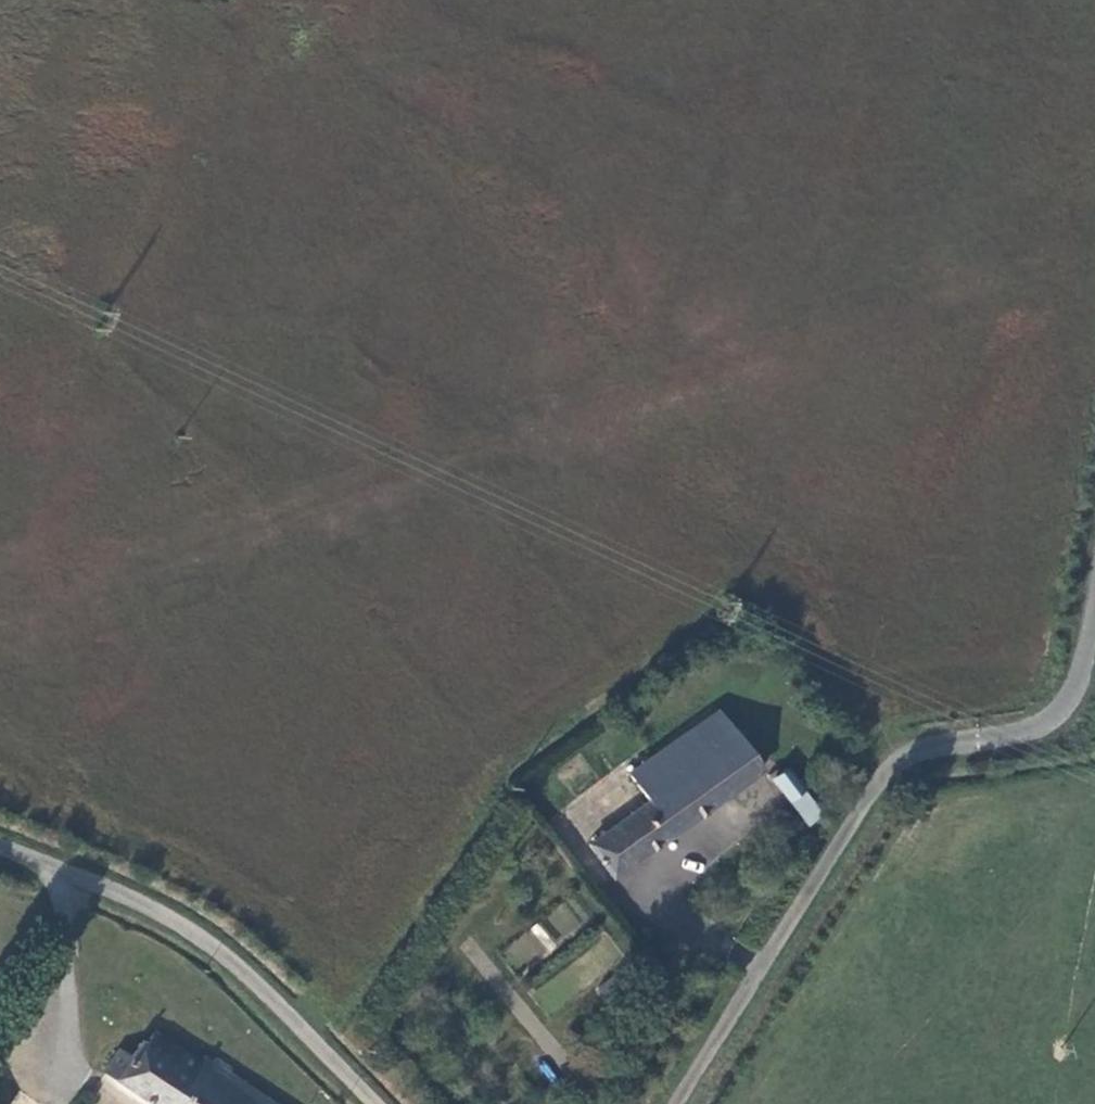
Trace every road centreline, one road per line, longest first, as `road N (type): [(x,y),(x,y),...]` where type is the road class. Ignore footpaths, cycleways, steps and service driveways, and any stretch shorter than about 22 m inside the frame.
road 1 (unclassified): [(670,1103),(880,782),(912,753),(1040,729),(1066,709),(1083,670),(1094,598)]
road 2 (unclassified): [(0,846),(165,913),(252,975),(380,1103)]

